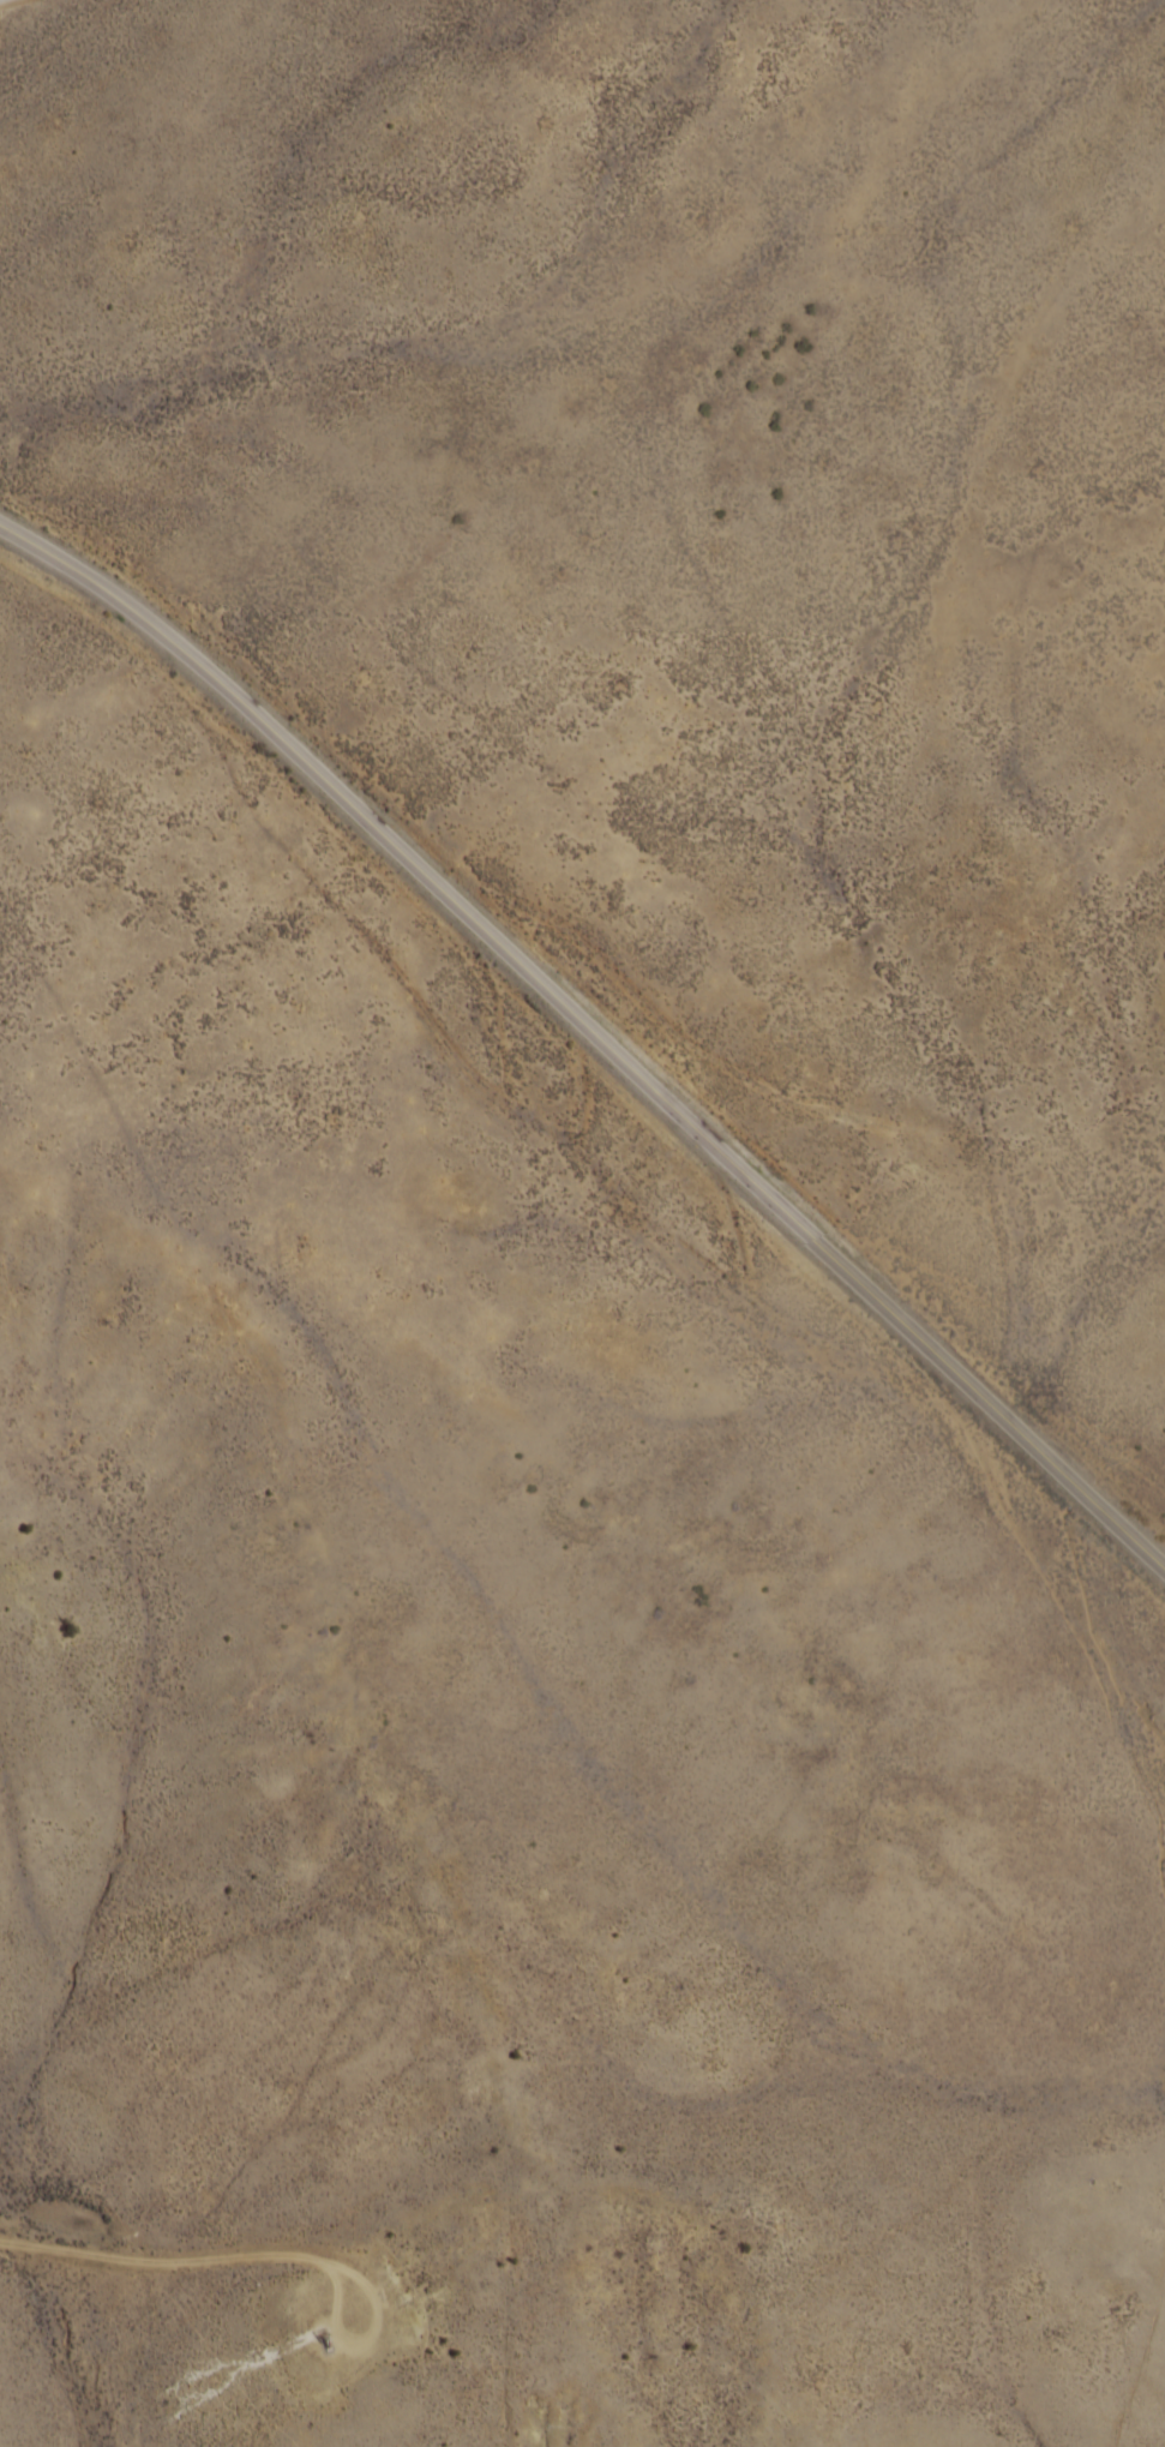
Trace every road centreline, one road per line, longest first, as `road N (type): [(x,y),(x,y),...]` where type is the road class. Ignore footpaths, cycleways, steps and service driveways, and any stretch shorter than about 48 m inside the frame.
road 1 (secondary): [(1164,1567),(194,652),(0,522)]

